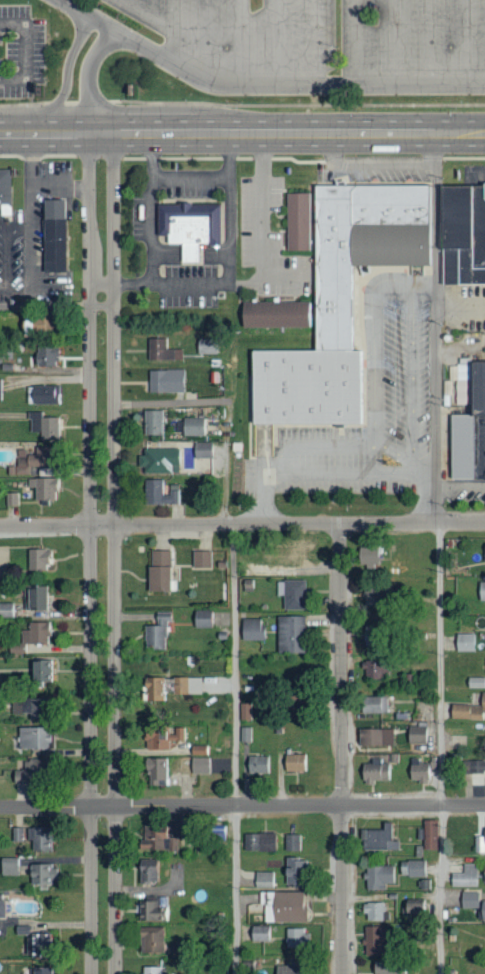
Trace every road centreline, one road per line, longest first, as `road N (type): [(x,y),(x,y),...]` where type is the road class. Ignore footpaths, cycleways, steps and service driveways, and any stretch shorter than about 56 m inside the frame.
road 1 (residential): [(116,973),(113,162),(101,134)]
road 2 (residential): [(101,134),(90,162),(91,973)]
road 3 (residential): [(484,522),(0,527)]
road 4 (secondary): [(0,134),(484,133)]
road 5 (residential): [(484,806),(0,807)]
road 6 (residential): [(343,973),(340,524)]

